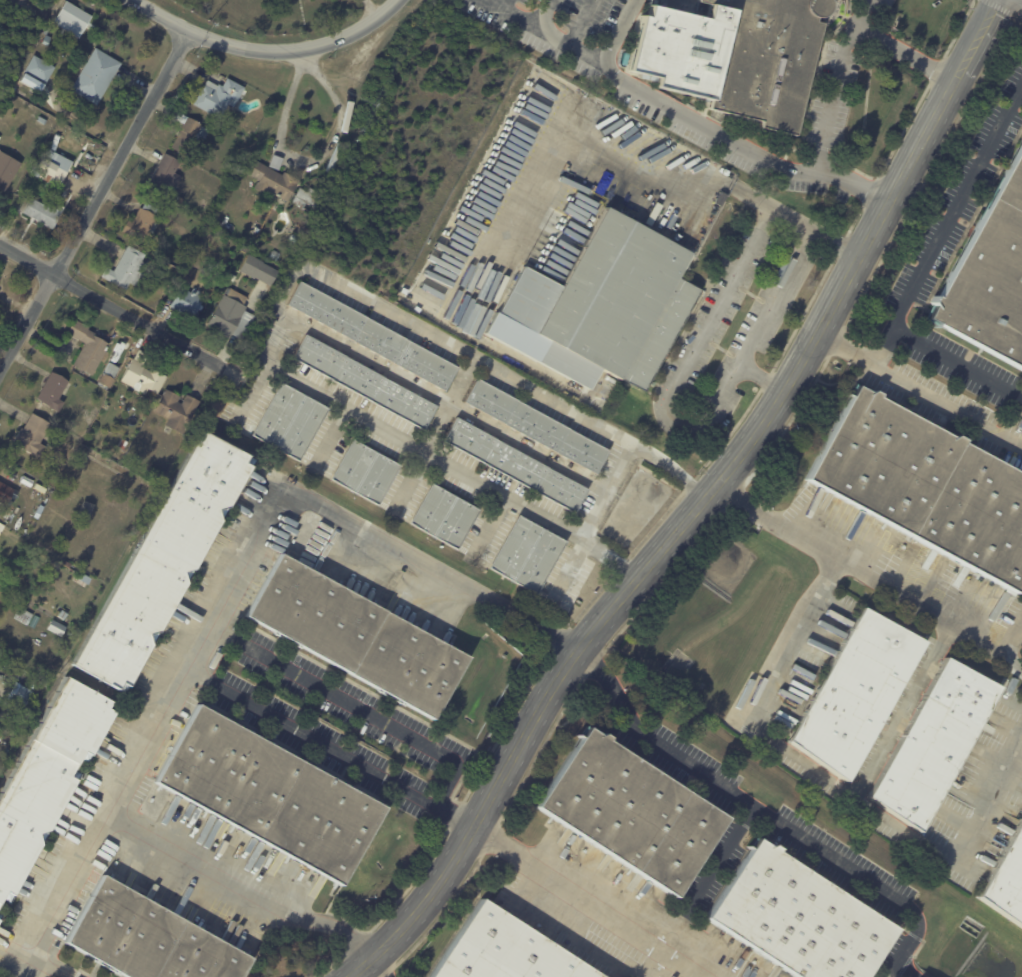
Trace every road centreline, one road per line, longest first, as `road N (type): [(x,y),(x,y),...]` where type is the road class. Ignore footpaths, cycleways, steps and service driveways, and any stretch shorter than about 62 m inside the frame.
road 1 (residential): [(348,976),(425,900),(574,649),(724,479),(785,393),(998,0)]
road 2 (residential): [(190,30),(0,373)]
road 3 (tertiary): [(133,0),(208,38),(278,51),(349,34),(397,0)]
road 4 (residential): [(0,244),(221,366)]

